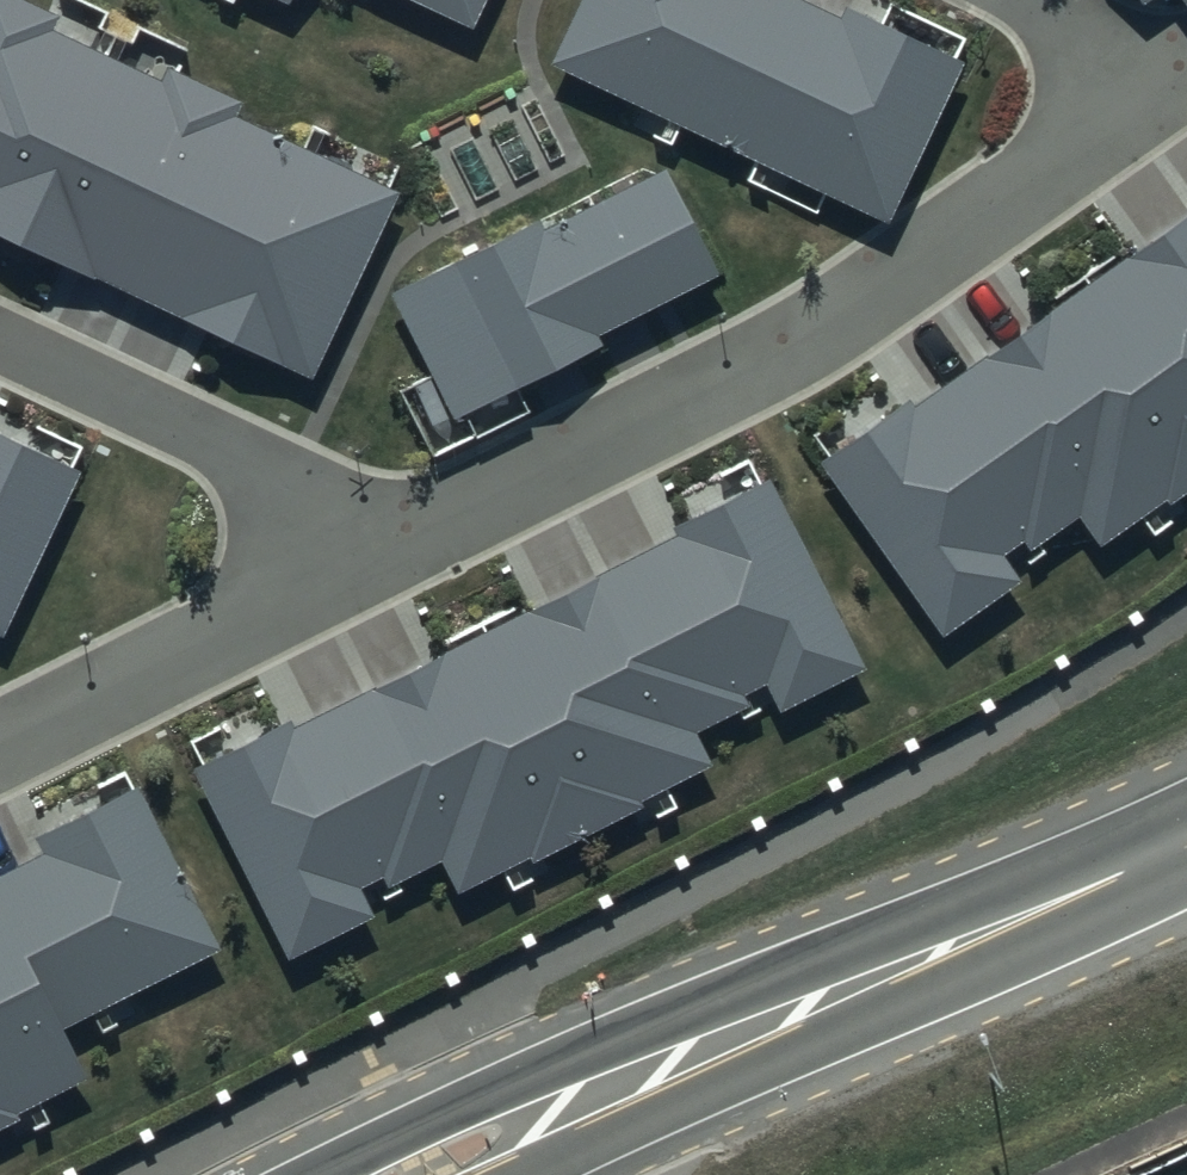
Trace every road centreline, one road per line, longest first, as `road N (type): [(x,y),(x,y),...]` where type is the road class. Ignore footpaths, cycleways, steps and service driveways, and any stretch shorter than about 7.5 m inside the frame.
road 1 (secondary): [(321,1174),(710,1006),(965,907),(1120,879)]
road 2 (secondary): [(1120,879),(997,962),(538,1174)]

